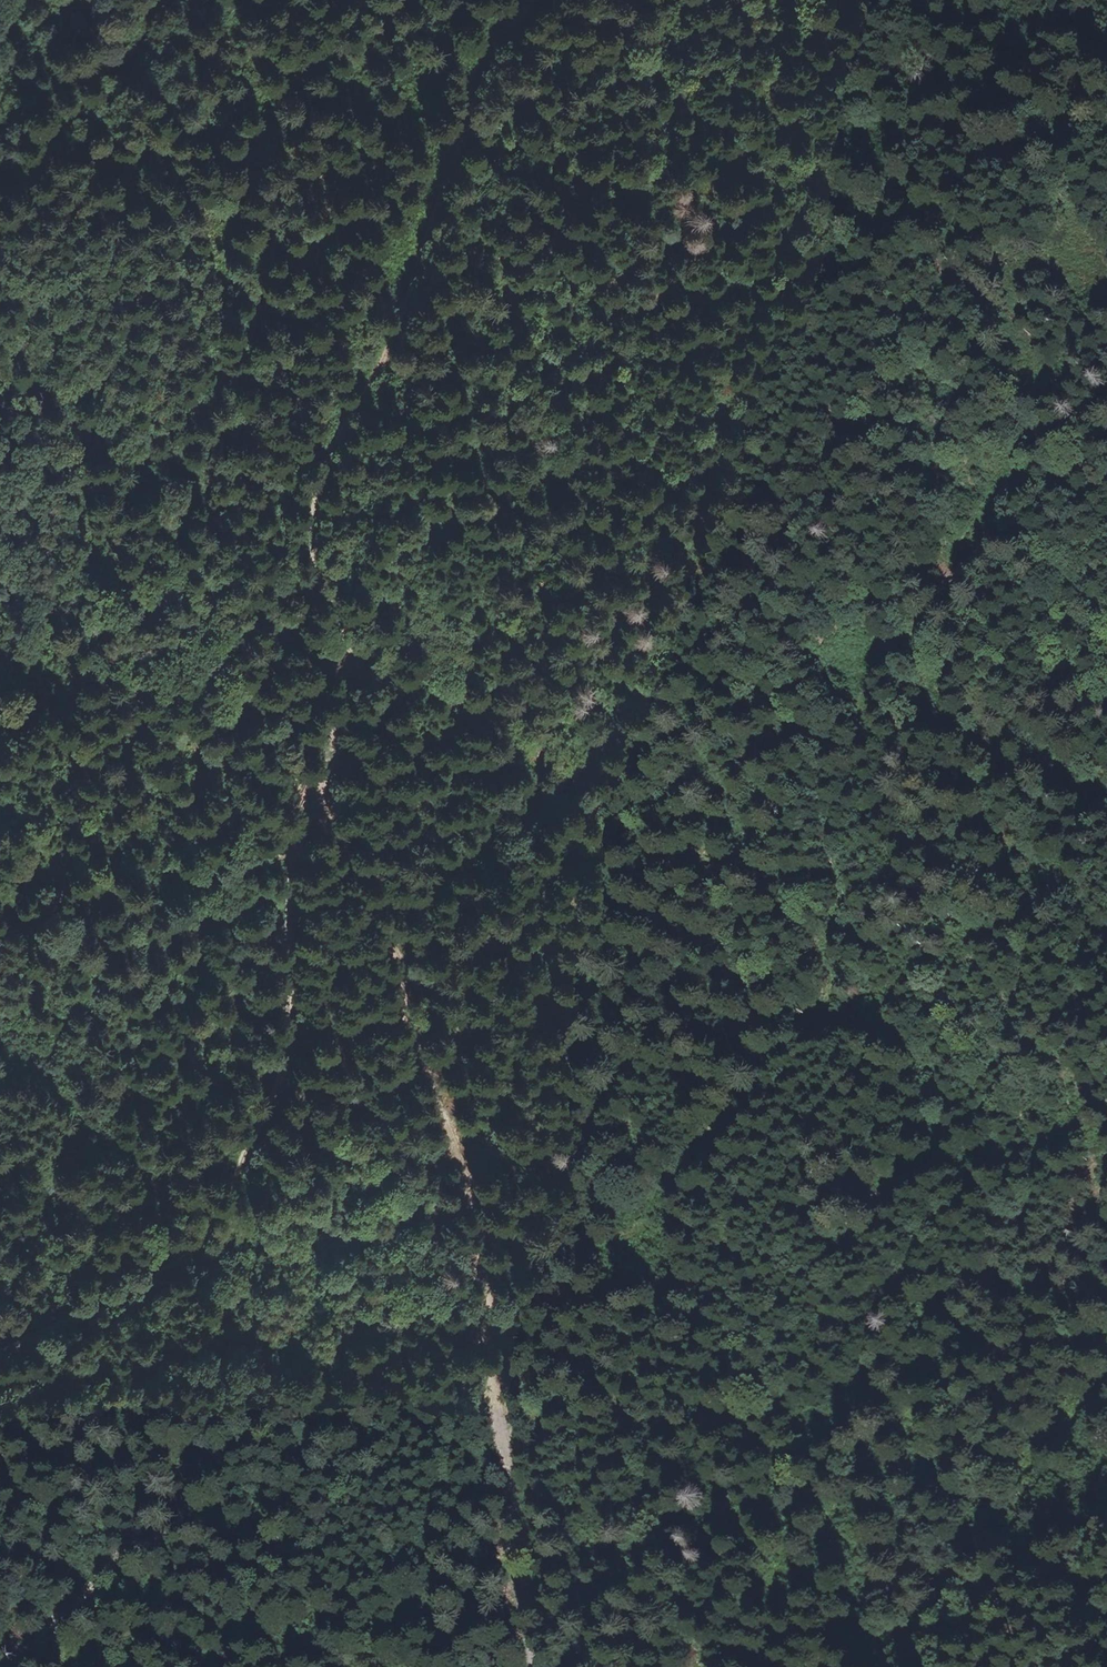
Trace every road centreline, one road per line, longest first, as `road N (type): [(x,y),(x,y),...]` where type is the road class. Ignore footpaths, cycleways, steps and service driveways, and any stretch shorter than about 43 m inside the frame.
road 1 (track): [(481,0),(415,129),(364,301),(299,451),(323,643),(284,836),(238,1160),(159,1254),(0,1338)]
road 2 (track): [(808,1666),(897,1644),(949,1602),(1022,1487),(1106,1392)]

